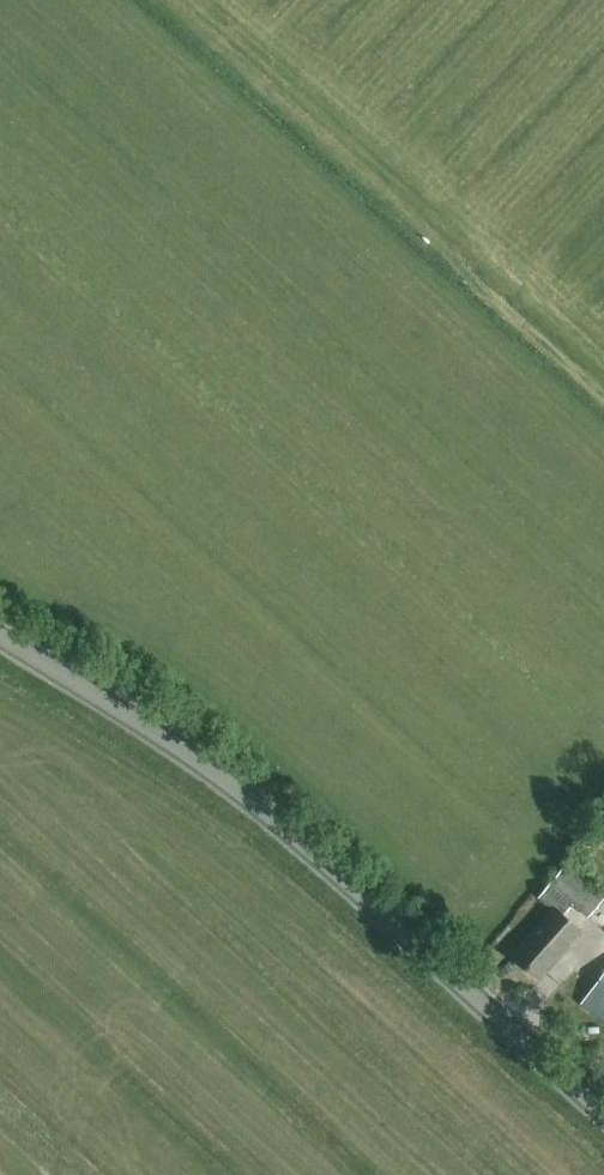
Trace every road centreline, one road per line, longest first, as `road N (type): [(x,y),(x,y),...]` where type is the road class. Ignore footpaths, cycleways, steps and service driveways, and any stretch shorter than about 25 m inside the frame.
road 1 (tertiary): [(603,1122),(322,865),(138,723),(0,639)]

